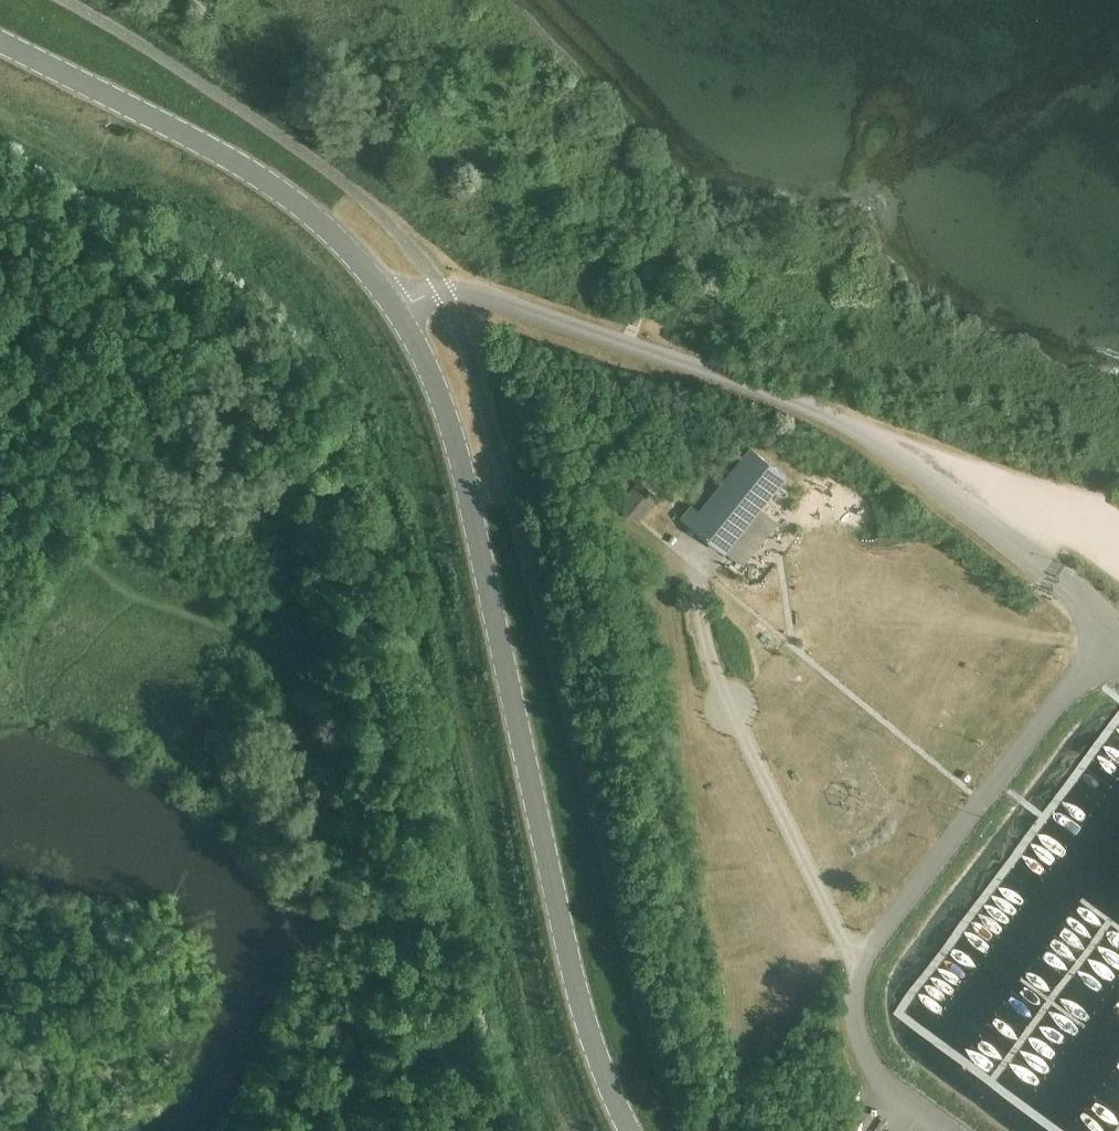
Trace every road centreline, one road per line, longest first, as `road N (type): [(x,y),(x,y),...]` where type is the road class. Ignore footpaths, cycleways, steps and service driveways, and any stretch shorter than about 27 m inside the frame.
road 1 (secondary): [(630,1130),(564,928),(449,422),(400,311),(295,201),(199,135),(0,37)]

